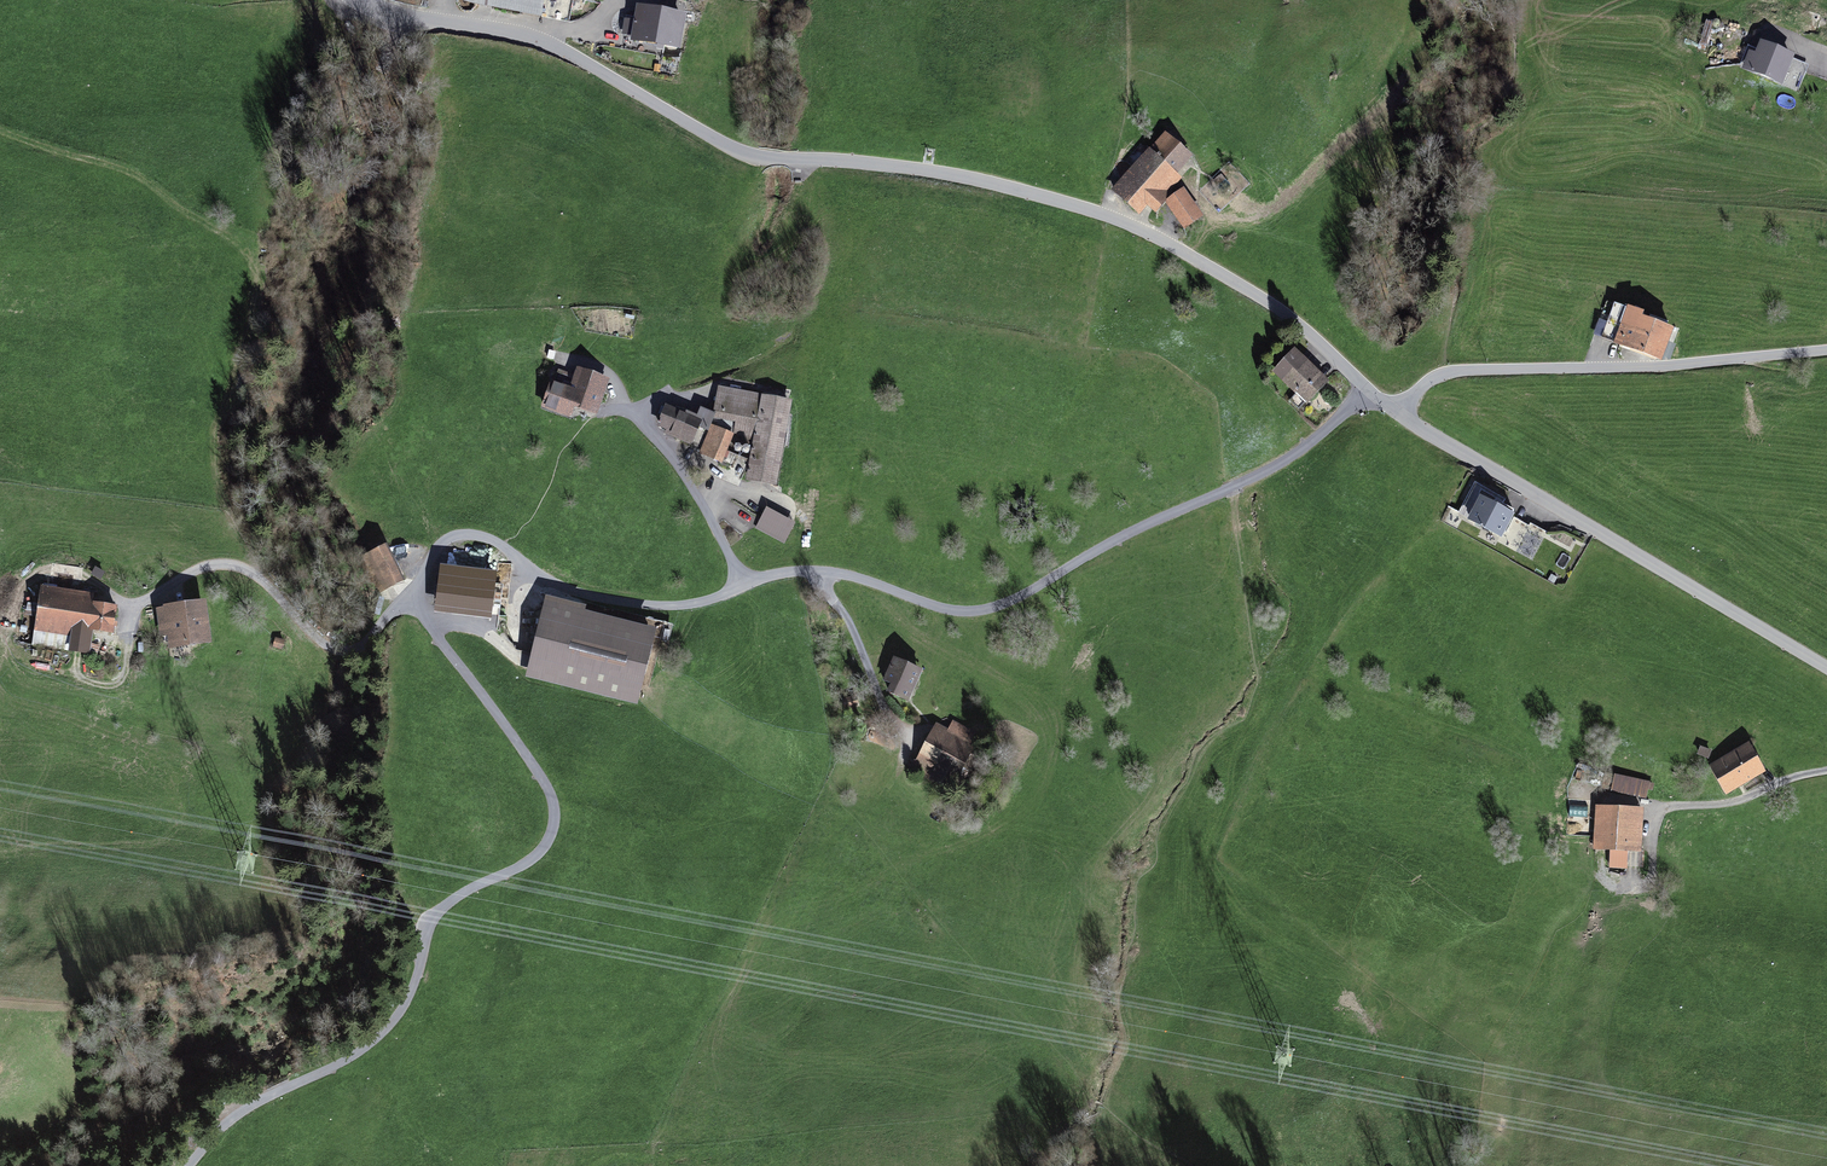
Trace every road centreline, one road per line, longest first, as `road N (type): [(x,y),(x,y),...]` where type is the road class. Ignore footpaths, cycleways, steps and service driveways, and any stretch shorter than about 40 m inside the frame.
road 1 (unclassified): [(360,0),(548,41),(739,153),(953,175),(1109,217),(1221,273),(1321,343),(1370,396),(1399,410)]
road 2 (track): [(409,599),(554,798),(552,835),(529,863),(486,881),(427,923),(413,986),(389,1028),(349,1059),(273,1093),(187,1165)]
road 3 (track): [(802,570),(688,605),(612,604),(552,584),(503,546),(471,534),(439,548),(409,599),(357,646),(340,647),(321,642),(263,580)]
road 4 (unclassified): [(1399,410),(1826,668)]
road 5 (track): [(1230,488),(1134,530),(995,608),(931,606),(868,581),(802,570)]
road 6 (unclassified): [(1826,350),(1444,372),(1399,410)]
road 7 (track): [(223,238),(123,169),(0,131)]
road 8 (track): [(610,409),(627,409),(668,451),(741,589)]
road 9 (track): [(1260,688),(1230,488)]
road 10 (track): [(1658,807),(1737,801),(1826,770)]
road 11 (track): [(1370,396),(1296,453),(1230,488)]
road 12 (track): [(263,580),(220,563),(131,608)]

